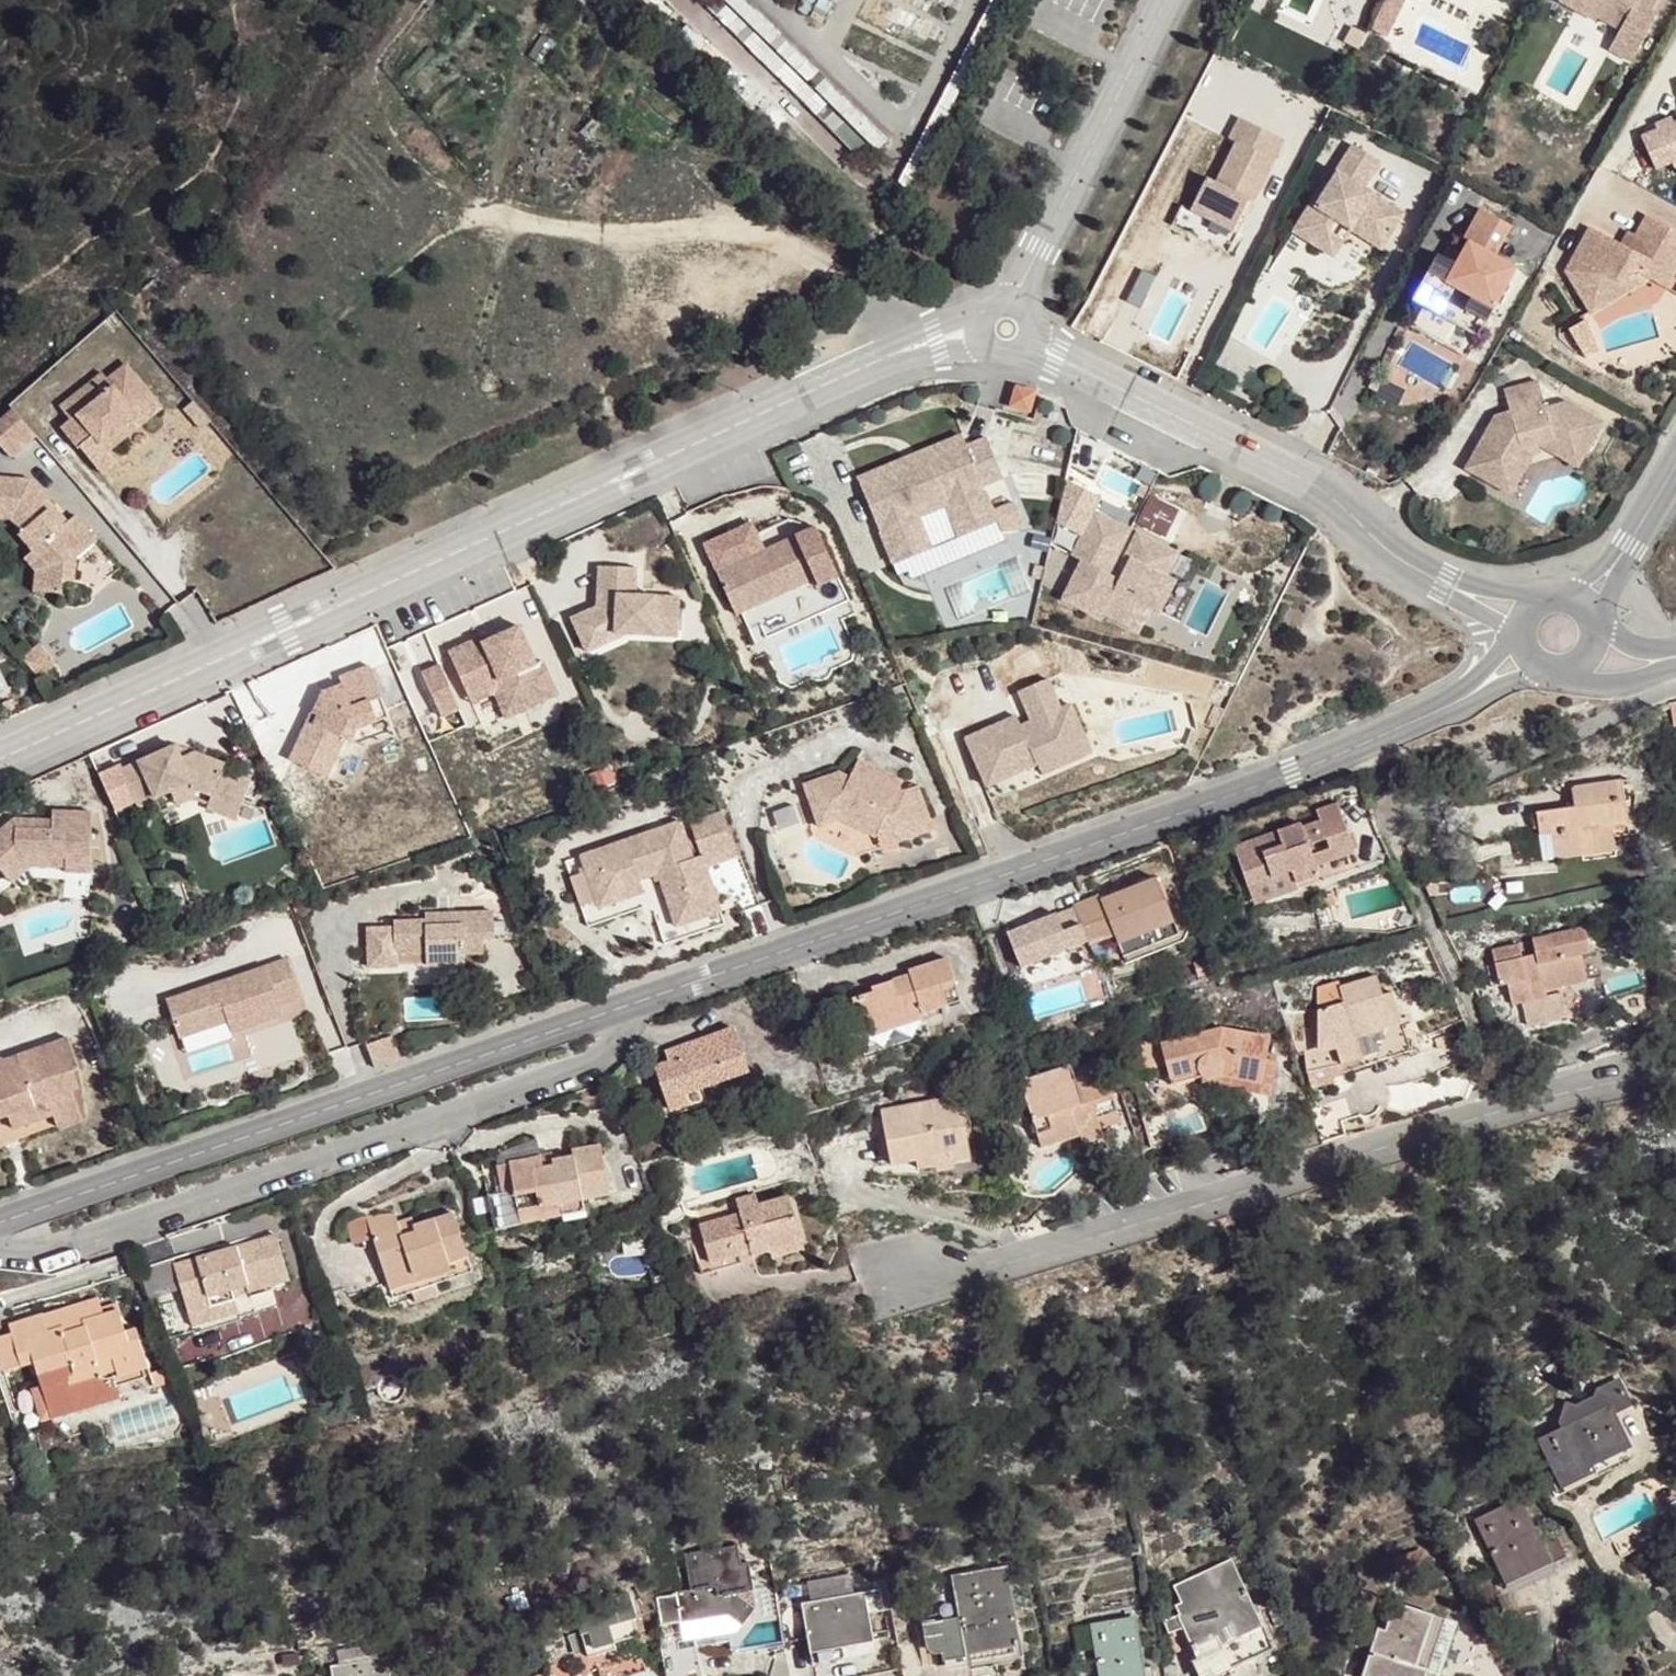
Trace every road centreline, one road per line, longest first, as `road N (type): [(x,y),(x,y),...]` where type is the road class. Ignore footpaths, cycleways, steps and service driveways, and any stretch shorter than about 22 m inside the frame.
road 1 (residential): [(1530,660),(1464,704),(1383,737),(0,1232)]
road 2 (residential): [(963,343),(939,338),(855,370),(0,761)]
road 3 (residential): [(1675,1074),(930,1282)]
road 4 (residential): [(1521,619),(1369,535),(1324,492),(1023,340)]
road 5 (residential): [(1169,0),(1009,313)]
road 6 (residential): [(1580,600),(1675,452)]

